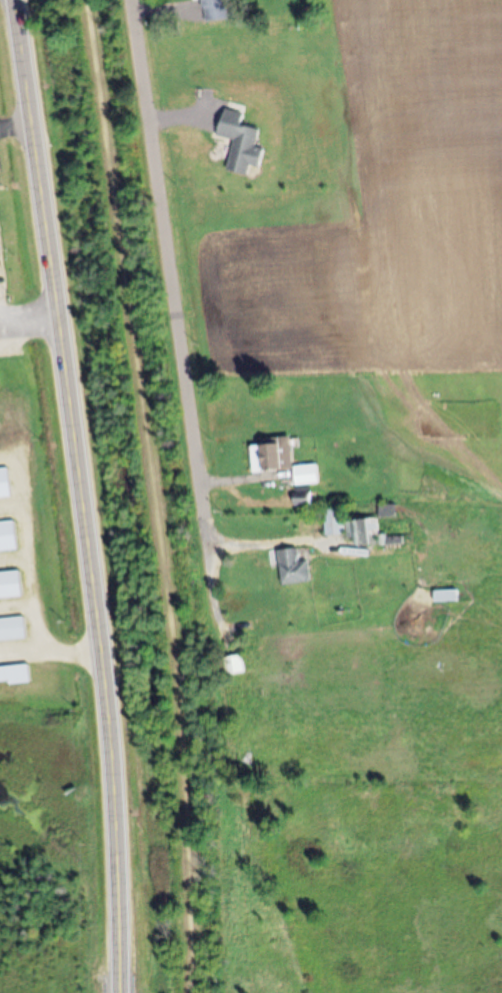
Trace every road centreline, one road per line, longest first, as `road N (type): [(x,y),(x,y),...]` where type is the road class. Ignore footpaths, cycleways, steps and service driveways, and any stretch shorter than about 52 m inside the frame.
road 1 (primary): [(119,992),(102,666),(14,0)]
road 2 (residential): [(206,533),(131,0)]

